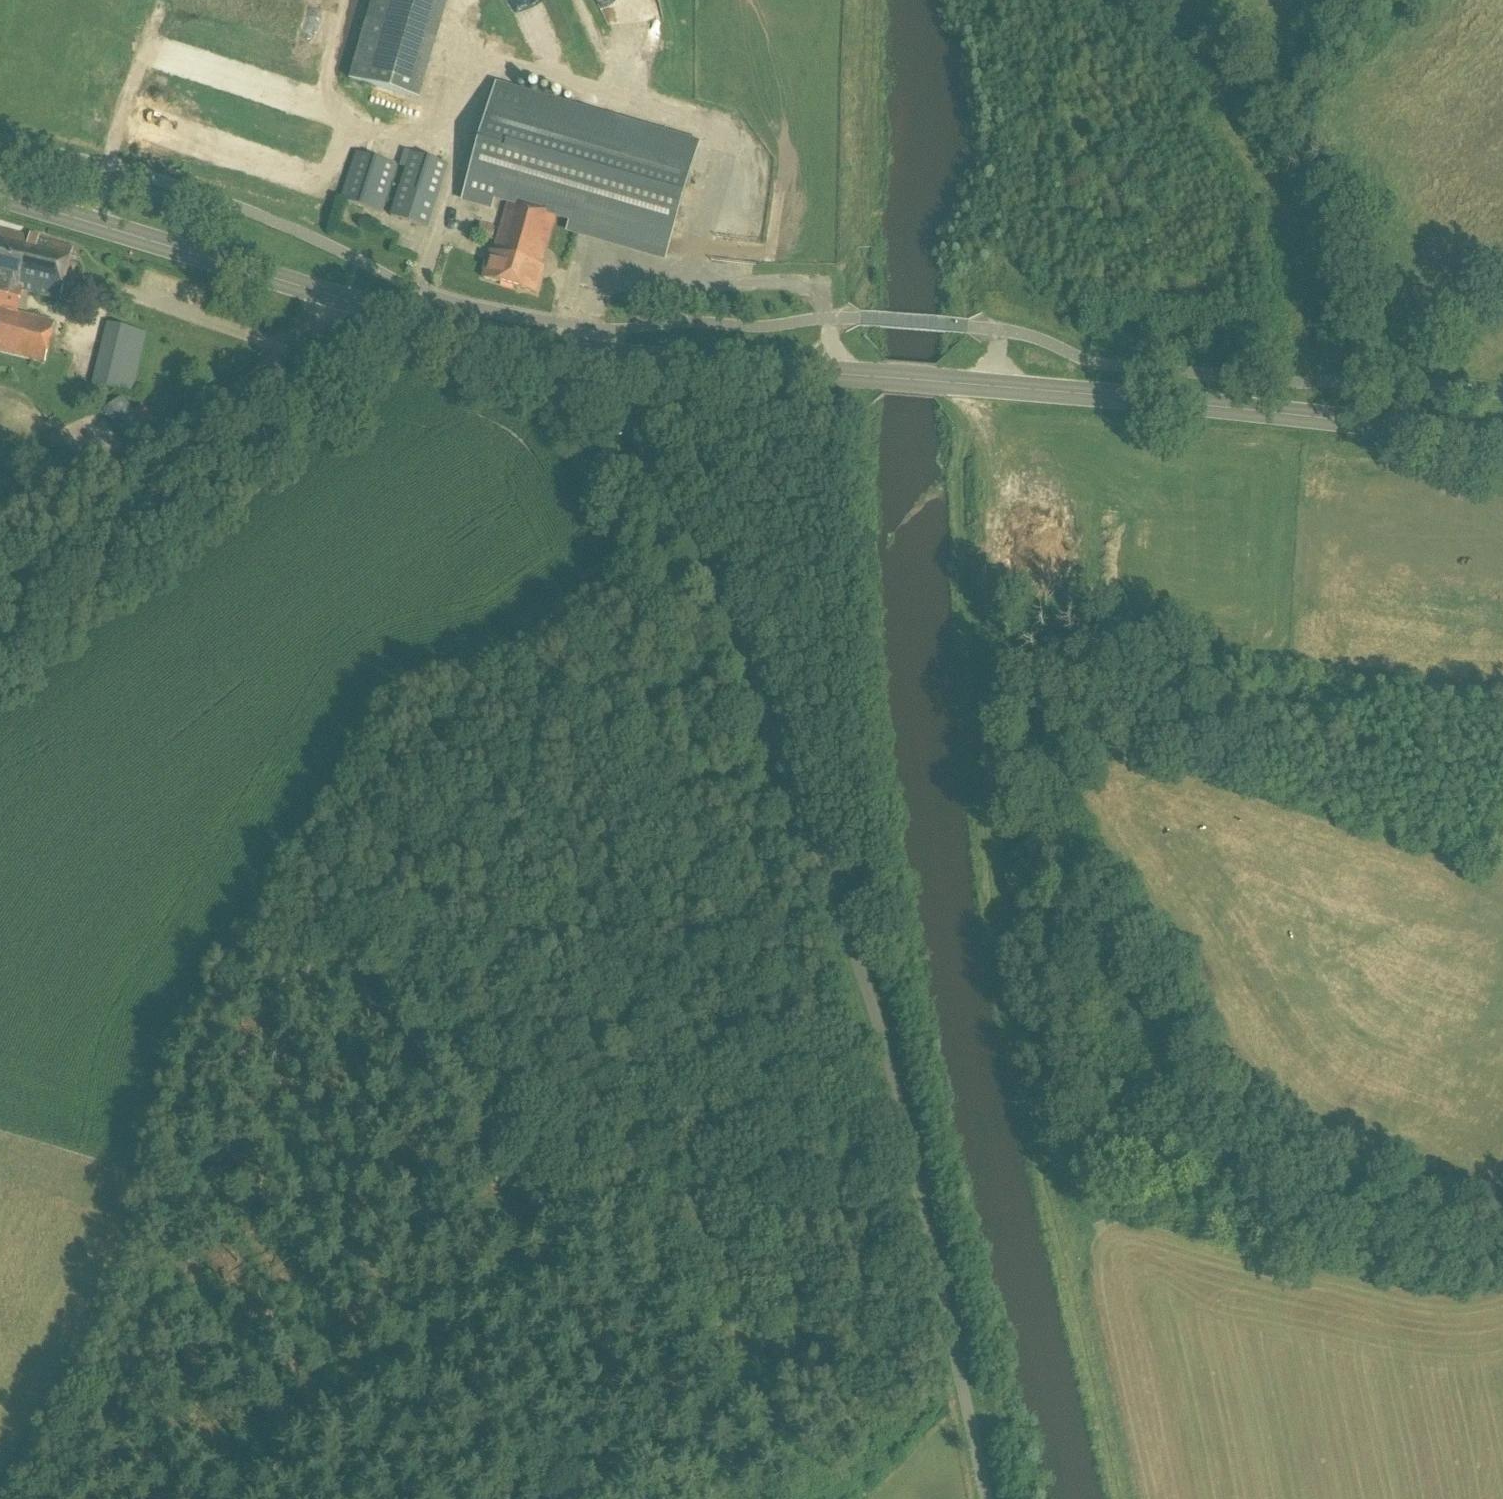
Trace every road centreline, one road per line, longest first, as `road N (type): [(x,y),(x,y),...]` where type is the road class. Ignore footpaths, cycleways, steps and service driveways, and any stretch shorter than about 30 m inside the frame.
road 1 (unclassified): [(985,1498),(853,966),(697,560),(584,357)]
road 2 (secondary): [(1502,445),(993,388),(584,357)]
road 3 (secondary): [(584,357),(465,335),(222,264)]
road 4 (track): [(0,533),(284,350)]
road 5 (track): [(850,0),(848,262),(826,324)]
road 6 (secondary): [(0,199),(222,264)]

